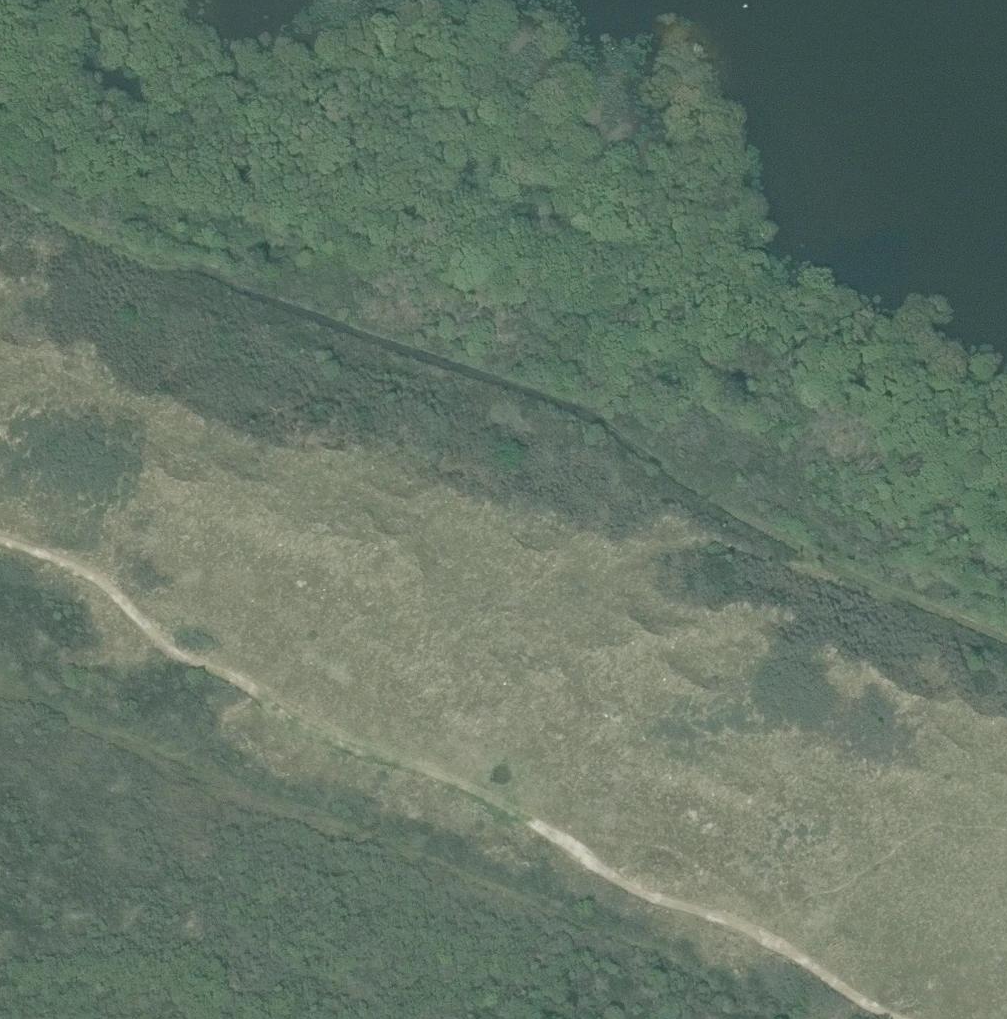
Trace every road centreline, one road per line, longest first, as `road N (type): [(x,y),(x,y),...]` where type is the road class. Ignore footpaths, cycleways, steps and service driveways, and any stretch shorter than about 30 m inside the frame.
road 1 (track): [(0,554),(114,596),(169,651),(282,715),(899,1018)]

